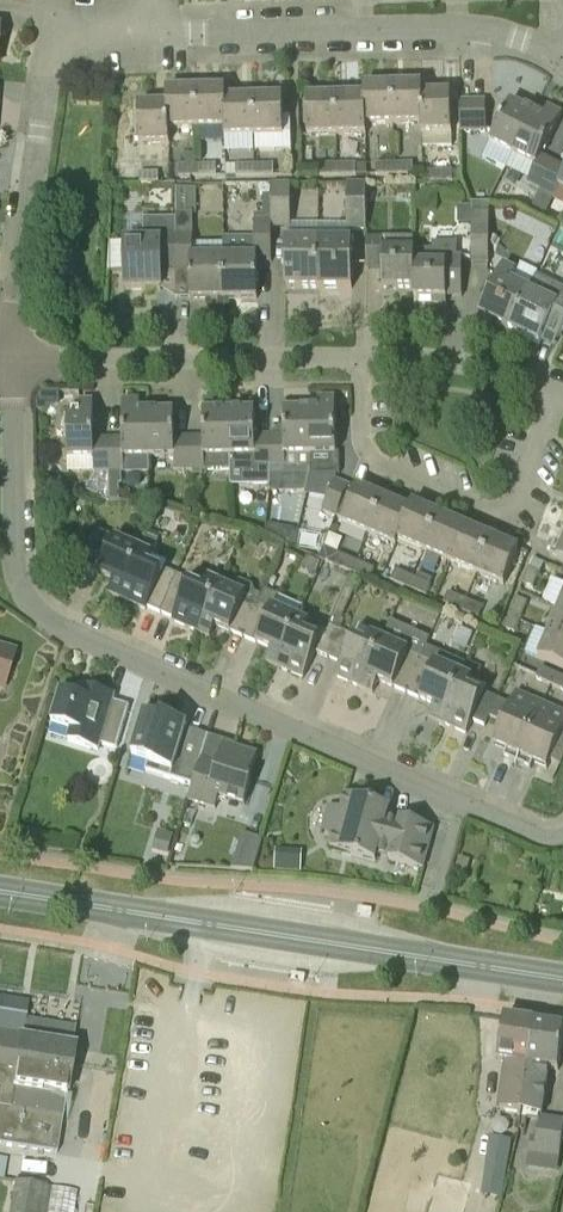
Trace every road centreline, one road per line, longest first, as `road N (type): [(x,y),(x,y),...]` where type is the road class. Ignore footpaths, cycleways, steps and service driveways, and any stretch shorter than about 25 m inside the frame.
road 1 (residential): [(10,360),(13,565),(41,617),(543,839),(562,838)]
road 2 (secondary): [(562,976),(0,891)]
road 3 (residential): [(167,33),(53,38),(12,301),(10,360)]
road 4 (residential): [(562,57),(485,29),(167,33)]
road 5 (residential): [(360,360),(10,360)]
road 6 (residential): [(484,510),(366,453),(360,360)]
road 7 (residential): [(557,393),(495,370),(360,360)]
road 8 (residential): [(484,510),(501,513),(519,503),(557,393)]

